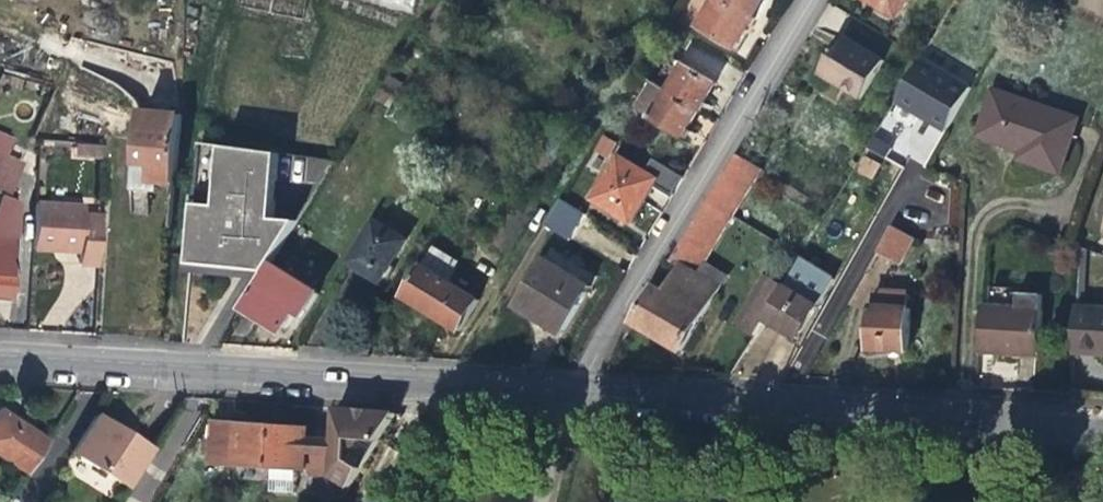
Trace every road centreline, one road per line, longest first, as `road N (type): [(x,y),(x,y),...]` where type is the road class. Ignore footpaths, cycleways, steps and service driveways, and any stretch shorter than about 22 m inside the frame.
road 1 (tertiary): [(0,358),(569,393)]
road 2 (tertiary): [(569,393),(1102,425)]
road 3 (residential): [(810,0),(569,393)]

